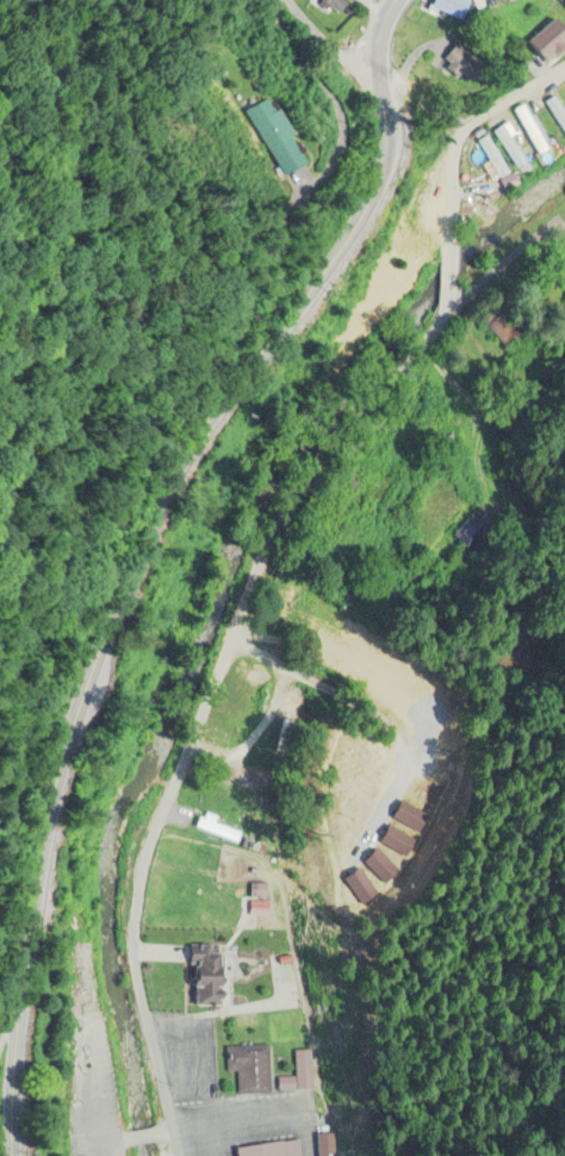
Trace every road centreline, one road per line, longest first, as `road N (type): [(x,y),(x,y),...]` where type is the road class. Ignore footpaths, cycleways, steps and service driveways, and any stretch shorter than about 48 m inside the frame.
road 1 (secondary): [(12,1155),(17,972),(50,741),(131,521),(355,233),(375,194),(386,152),(375,51),(395,0)]
road 2 (tertiary): [(172,1155),(128,953),(131,879),(284,490),(443,308)]
road 3 (tertiary): [(447,222),(457,137),(564,66)]
road 4 (residential): [(288,0),(331,52),(379,86)]

